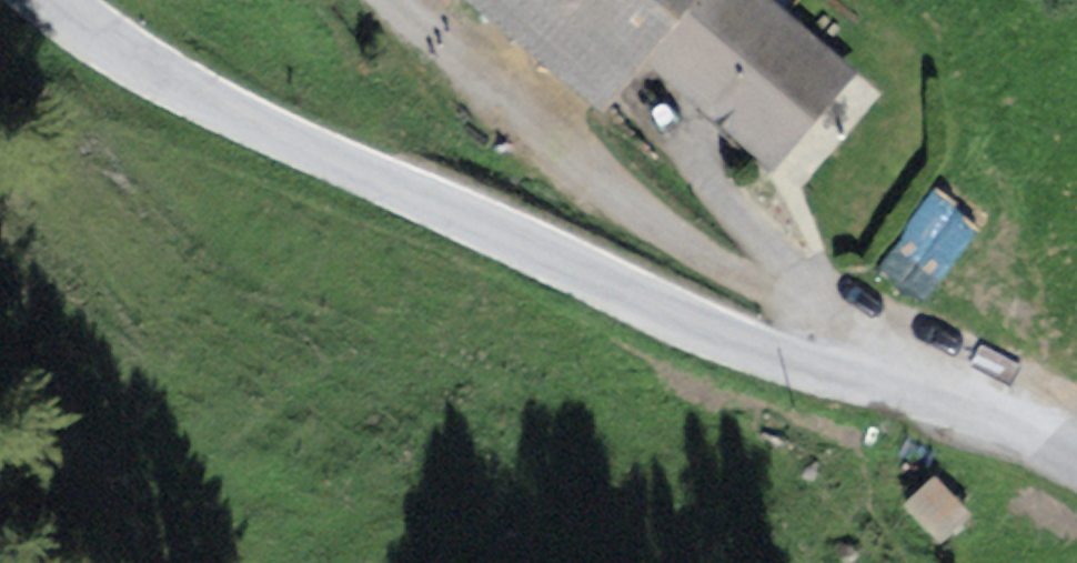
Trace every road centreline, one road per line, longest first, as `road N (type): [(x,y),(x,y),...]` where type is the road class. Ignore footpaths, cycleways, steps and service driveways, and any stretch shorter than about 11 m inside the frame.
road 1 (tertiary): [(1076,454),(846,382),(209,110),(128,61),(53,0)]
road 2 (track): [(846,382),(840,346),(800,312),(661,228),(380,0)]

